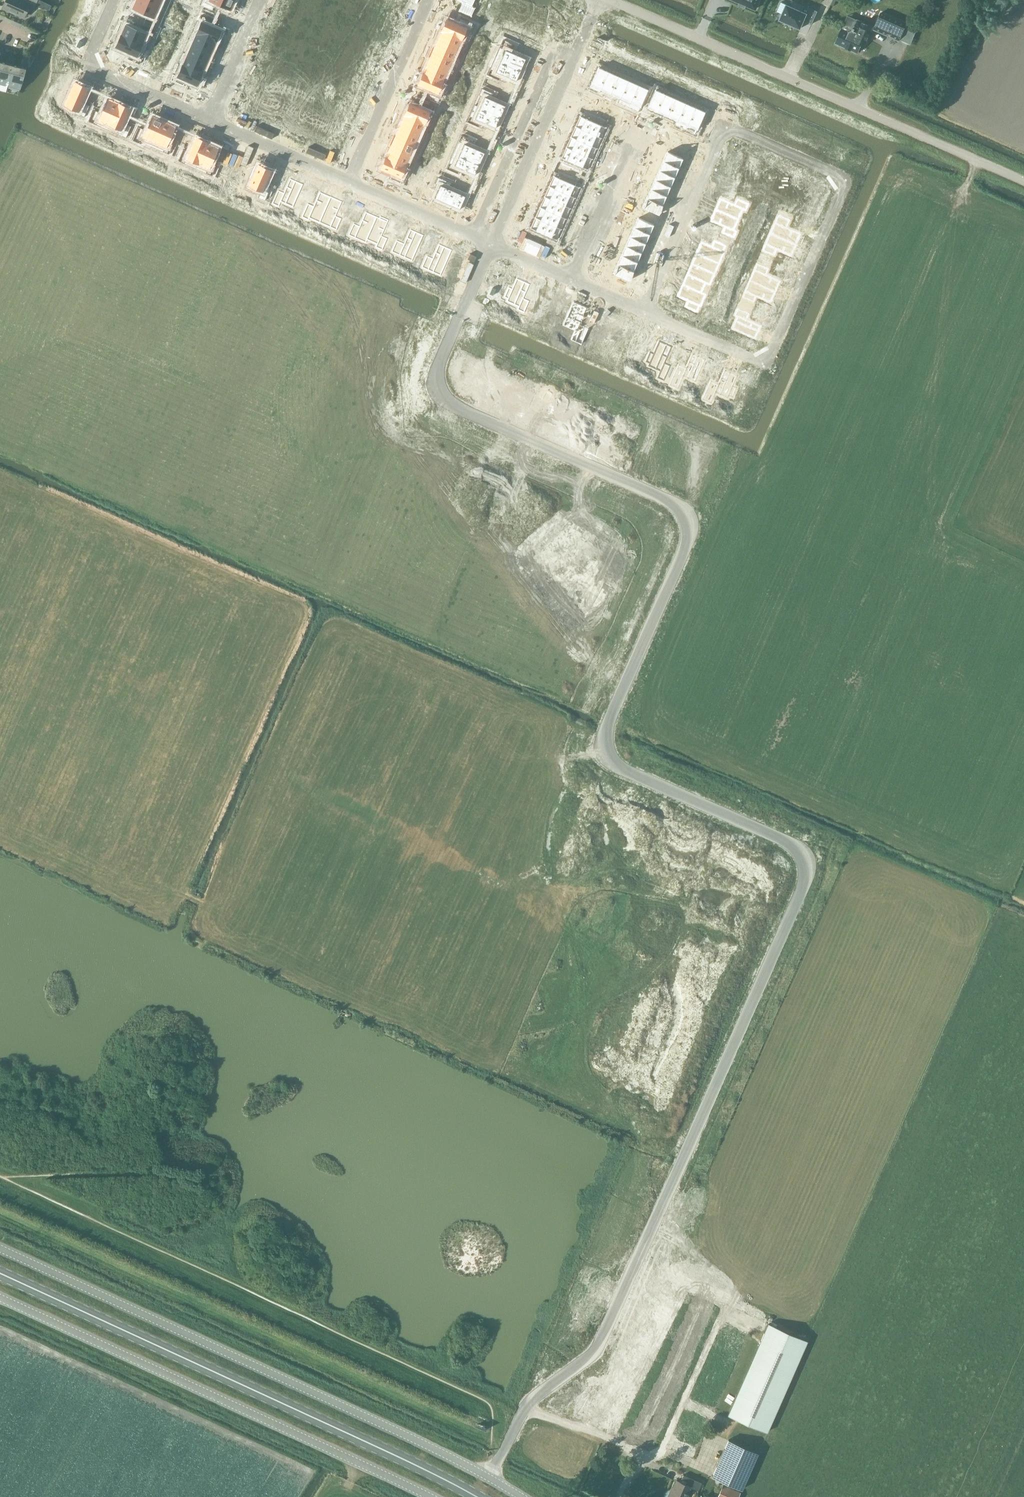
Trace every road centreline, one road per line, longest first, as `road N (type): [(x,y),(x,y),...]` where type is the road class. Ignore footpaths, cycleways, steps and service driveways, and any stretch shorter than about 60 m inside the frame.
road 1 (unclassified): [(523,1496),(0,1249)]
road 2 (primary): [(477,1496),(0,1272)]
road 3 (unclassified): [(431,1496),(0,1298)]
road 4 (residential): [(644,310),(762,362),(846,176),(727,123)]
road 5 (unclassified): [(1023,181),(621,6),(600,8)]
road 6 (residential): [(615,710),(303,572)]
road 7 (residential): [(491,242),(600,8)]
road 8 (residential): [(303,572),(397,360)]
road 9 (residential): [(162,510),(256,298)]
road 10 (residential): [(644,310),(727,123)]
road 11 (residential): [(162,510),(28,451),(51,398)]
road 12 (residential): [(471,233),(553,50)]
road 13 (residential): [(350,178),(427,0)]
road 14 (residential): [(491,242),(644,310)]
road 15 (residential): [(51,398),(118,247)]
road 16 (residential): [(118,247),(122,239),(256,298)]
road 17 (residential): [(209,116),(350,178)]
road 18 (residential): [(256,298),(397,360)]
road 19 (residential): [(303,572),(162,510)]
road 20 (residential): [(491,242),(435,377)]
road 21 (residential): [(350,178),(471,233)]
road 22 (residential): [(88,62),(209,116)]
road 23 (residential): [(209,116),(261,0)]

